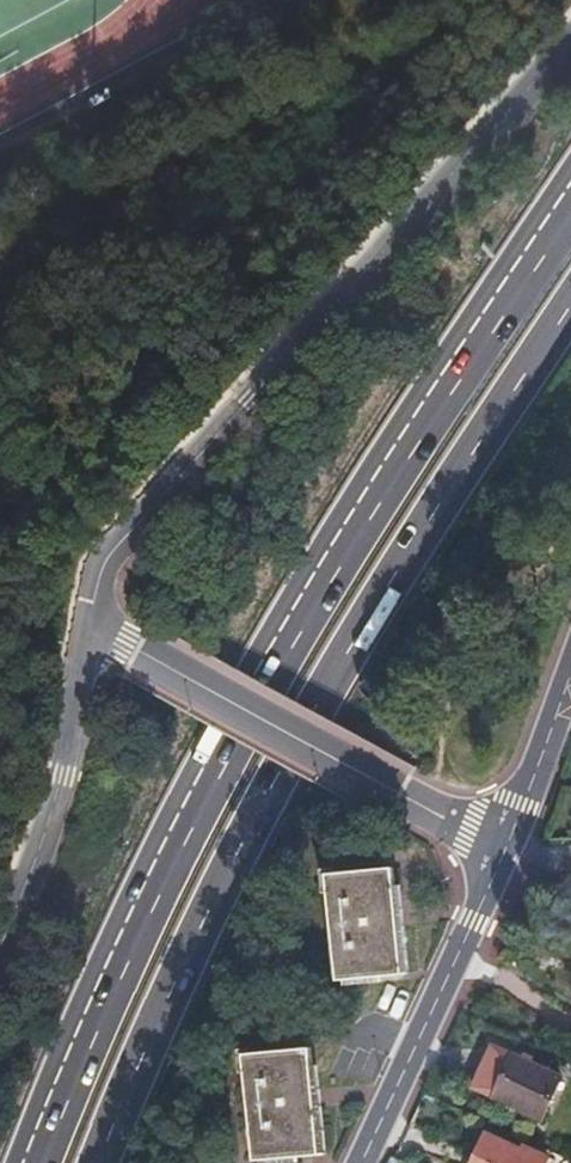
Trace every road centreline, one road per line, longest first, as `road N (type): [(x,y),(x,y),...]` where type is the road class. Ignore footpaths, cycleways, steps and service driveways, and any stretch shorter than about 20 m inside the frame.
road 1 (trunk): [(570,195),(323,559),(103,987),(37,1162)]
road 2 (trunk): [(100,1162),(145,1029),(242,804),(376,574),(570,282)]
road 3 (unclassified): [(90,628),(108,562),(180,472),(570,38)]
road 4 (residential): [(139,653),(507,852)]
road 5 (tertiary): [(507,852),(367,1162)]
road 6 (unclassified): [(38,852),(62,777),(90,628)]
road 7 (tertiary): [(570,673),(507,852)]

